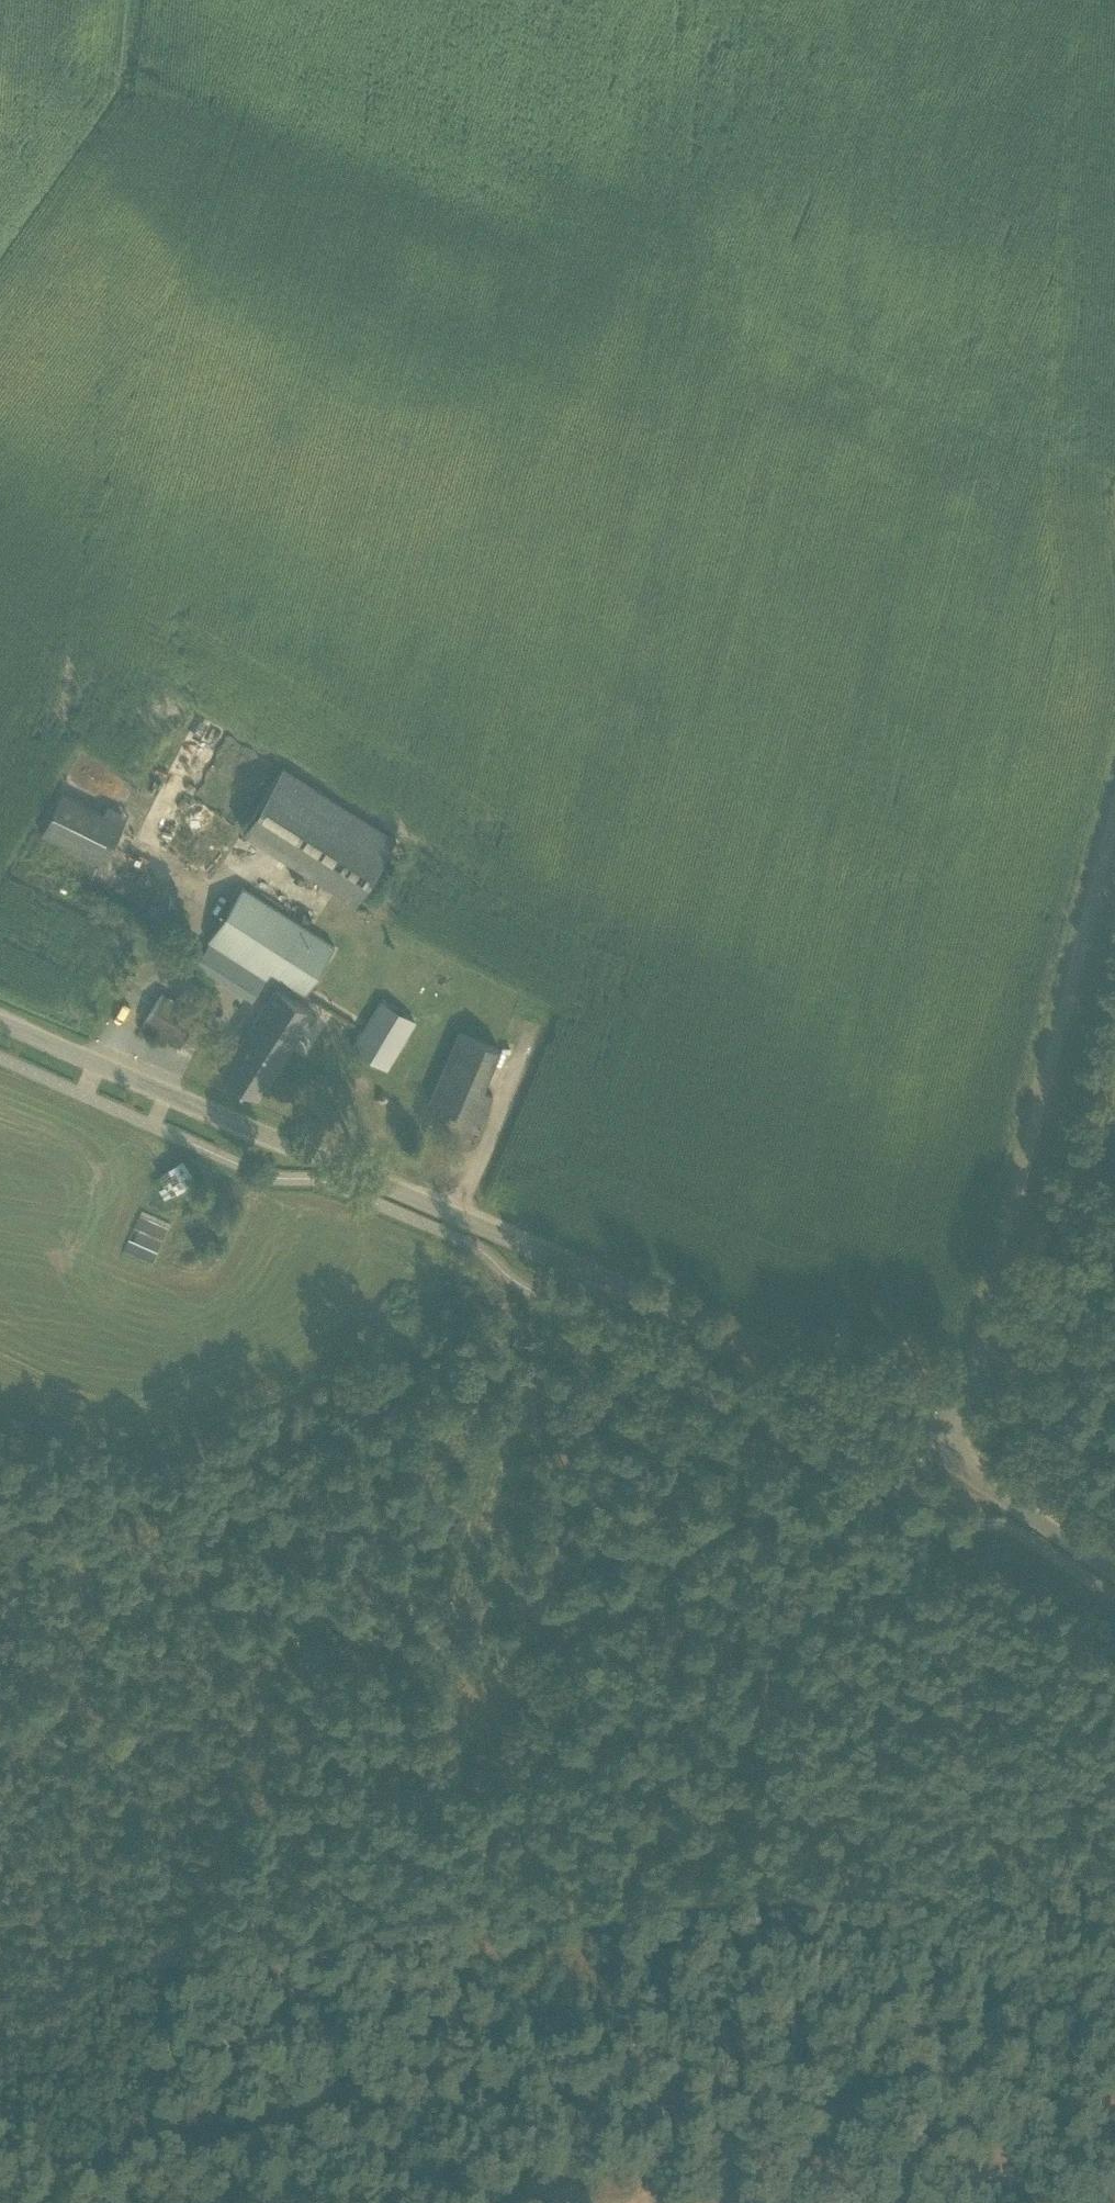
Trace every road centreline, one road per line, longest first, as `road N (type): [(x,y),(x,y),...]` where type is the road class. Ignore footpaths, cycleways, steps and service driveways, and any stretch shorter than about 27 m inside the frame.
road 1 (unclassified): [(927,1444),(655,1302),(0,1032)]
road 2 (unclassified): [(1114,1574),(927,1444)]
road 3 (unclassified): [(975,1370),(1114,1339)]

